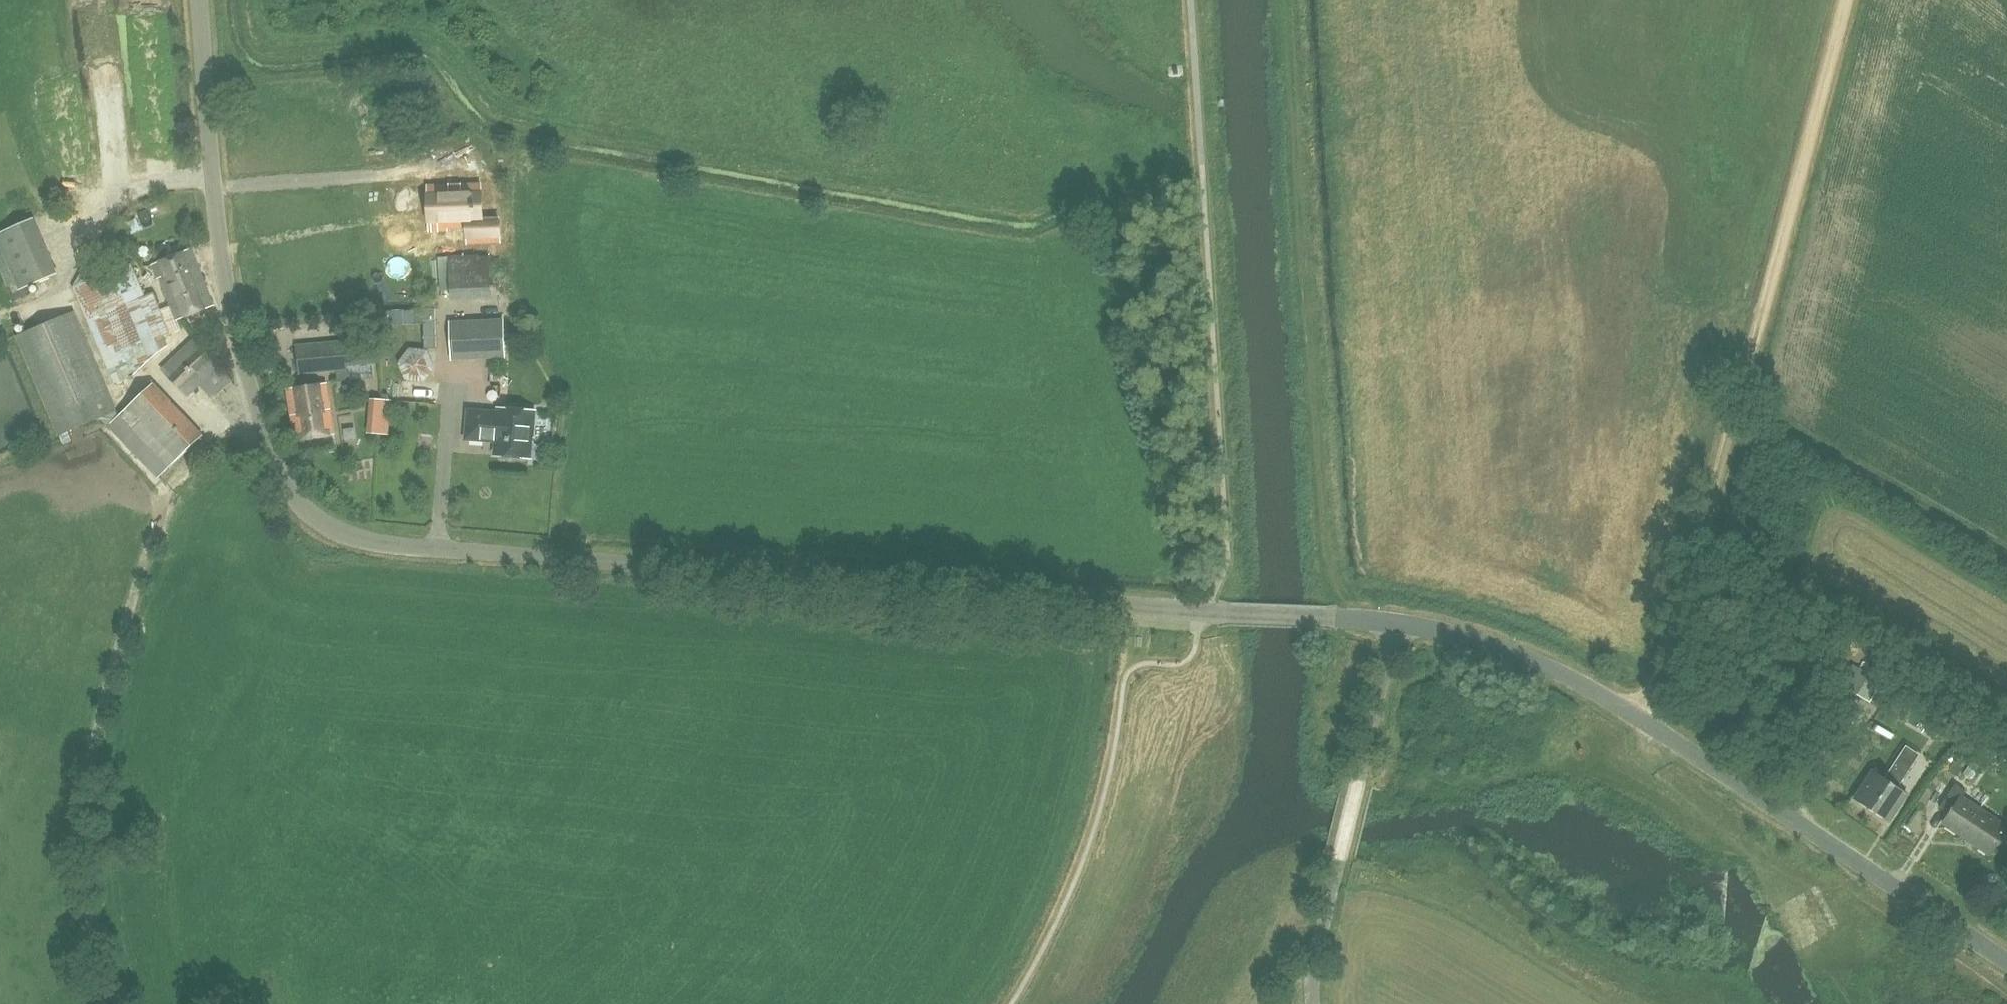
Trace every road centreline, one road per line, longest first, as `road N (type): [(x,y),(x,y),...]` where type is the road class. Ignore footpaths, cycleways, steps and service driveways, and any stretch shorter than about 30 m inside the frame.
road 1 (unclassified): [(1399,621),(389,546),(328,528),(291,493),(270,458),(241,352),(205,122),(199,0)]
road 2 (unclassified): [(2006,961),(1590,690),(1515,655),(1399,621)]
road 3 (track): [(1735,406),(1844,0)]
road 4 (track): [(1642,721),(1735,406)]
road 5 (unclassified): [(1335,876),(1399,621)]

